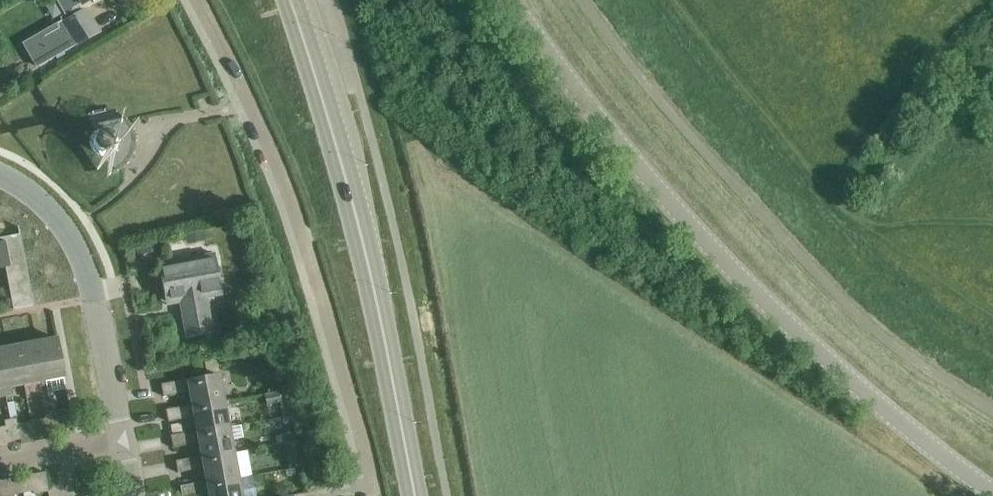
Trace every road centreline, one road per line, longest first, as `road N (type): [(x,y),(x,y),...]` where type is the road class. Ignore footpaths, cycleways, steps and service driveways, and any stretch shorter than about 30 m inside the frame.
road 1 (tertiary): [(992,492),(867,396),(767,303),(662,191),(514,0)]
road 2 (residential): [(199,0),(301,219),(372,493)]
road 3 (secondary): [(414,495),(360,222),(290,0)]
road 4 (track): [(691,0),(836,197),(992,305)]
road 5 (residential): [(126,441),(90,278),(69,230),(46,199),(0,169)]
road 6 (residential): [(0,466),(126,441)]

